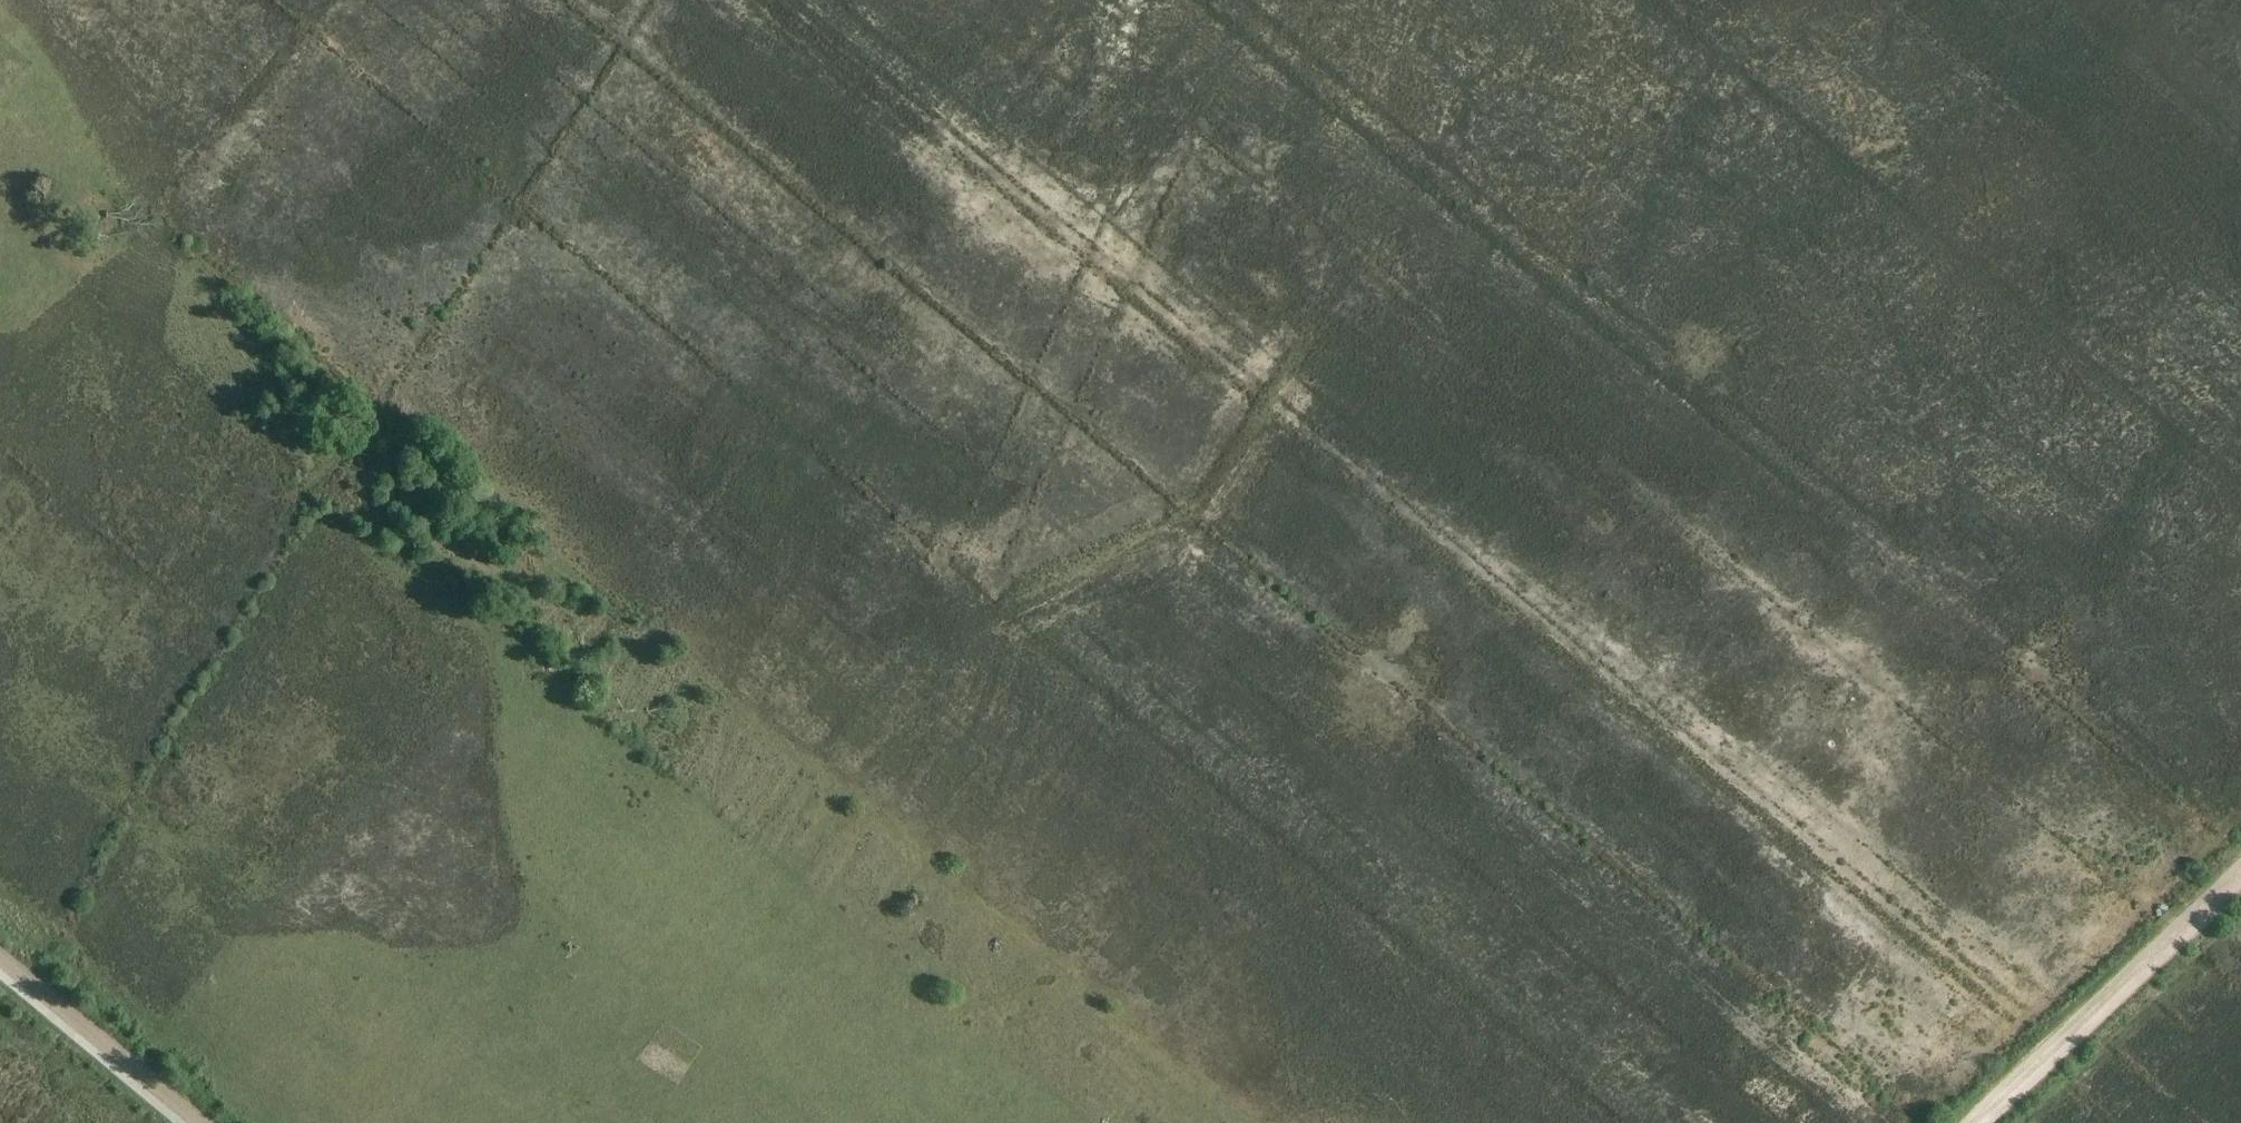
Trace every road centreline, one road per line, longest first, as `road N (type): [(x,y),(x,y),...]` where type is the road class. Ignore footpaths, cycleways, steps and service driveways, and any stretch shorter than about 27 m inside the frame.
road 1 (track): [(1973,1122),(2240,872)]
road 2 (track): [(199,1122),(0,957)]

